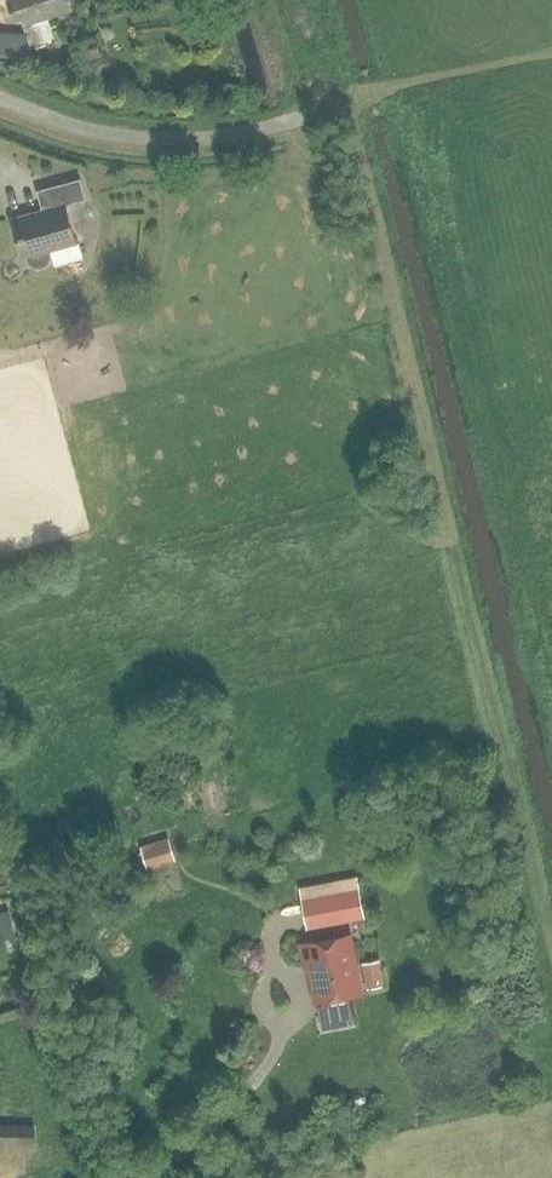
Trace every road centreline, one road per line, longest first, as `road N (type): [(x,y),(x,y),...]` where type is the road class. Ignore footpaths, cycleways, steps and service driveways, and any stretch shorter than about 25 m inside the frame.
road 1 (residential): [(0,101),(110,135),(205,140),(302,114)]

